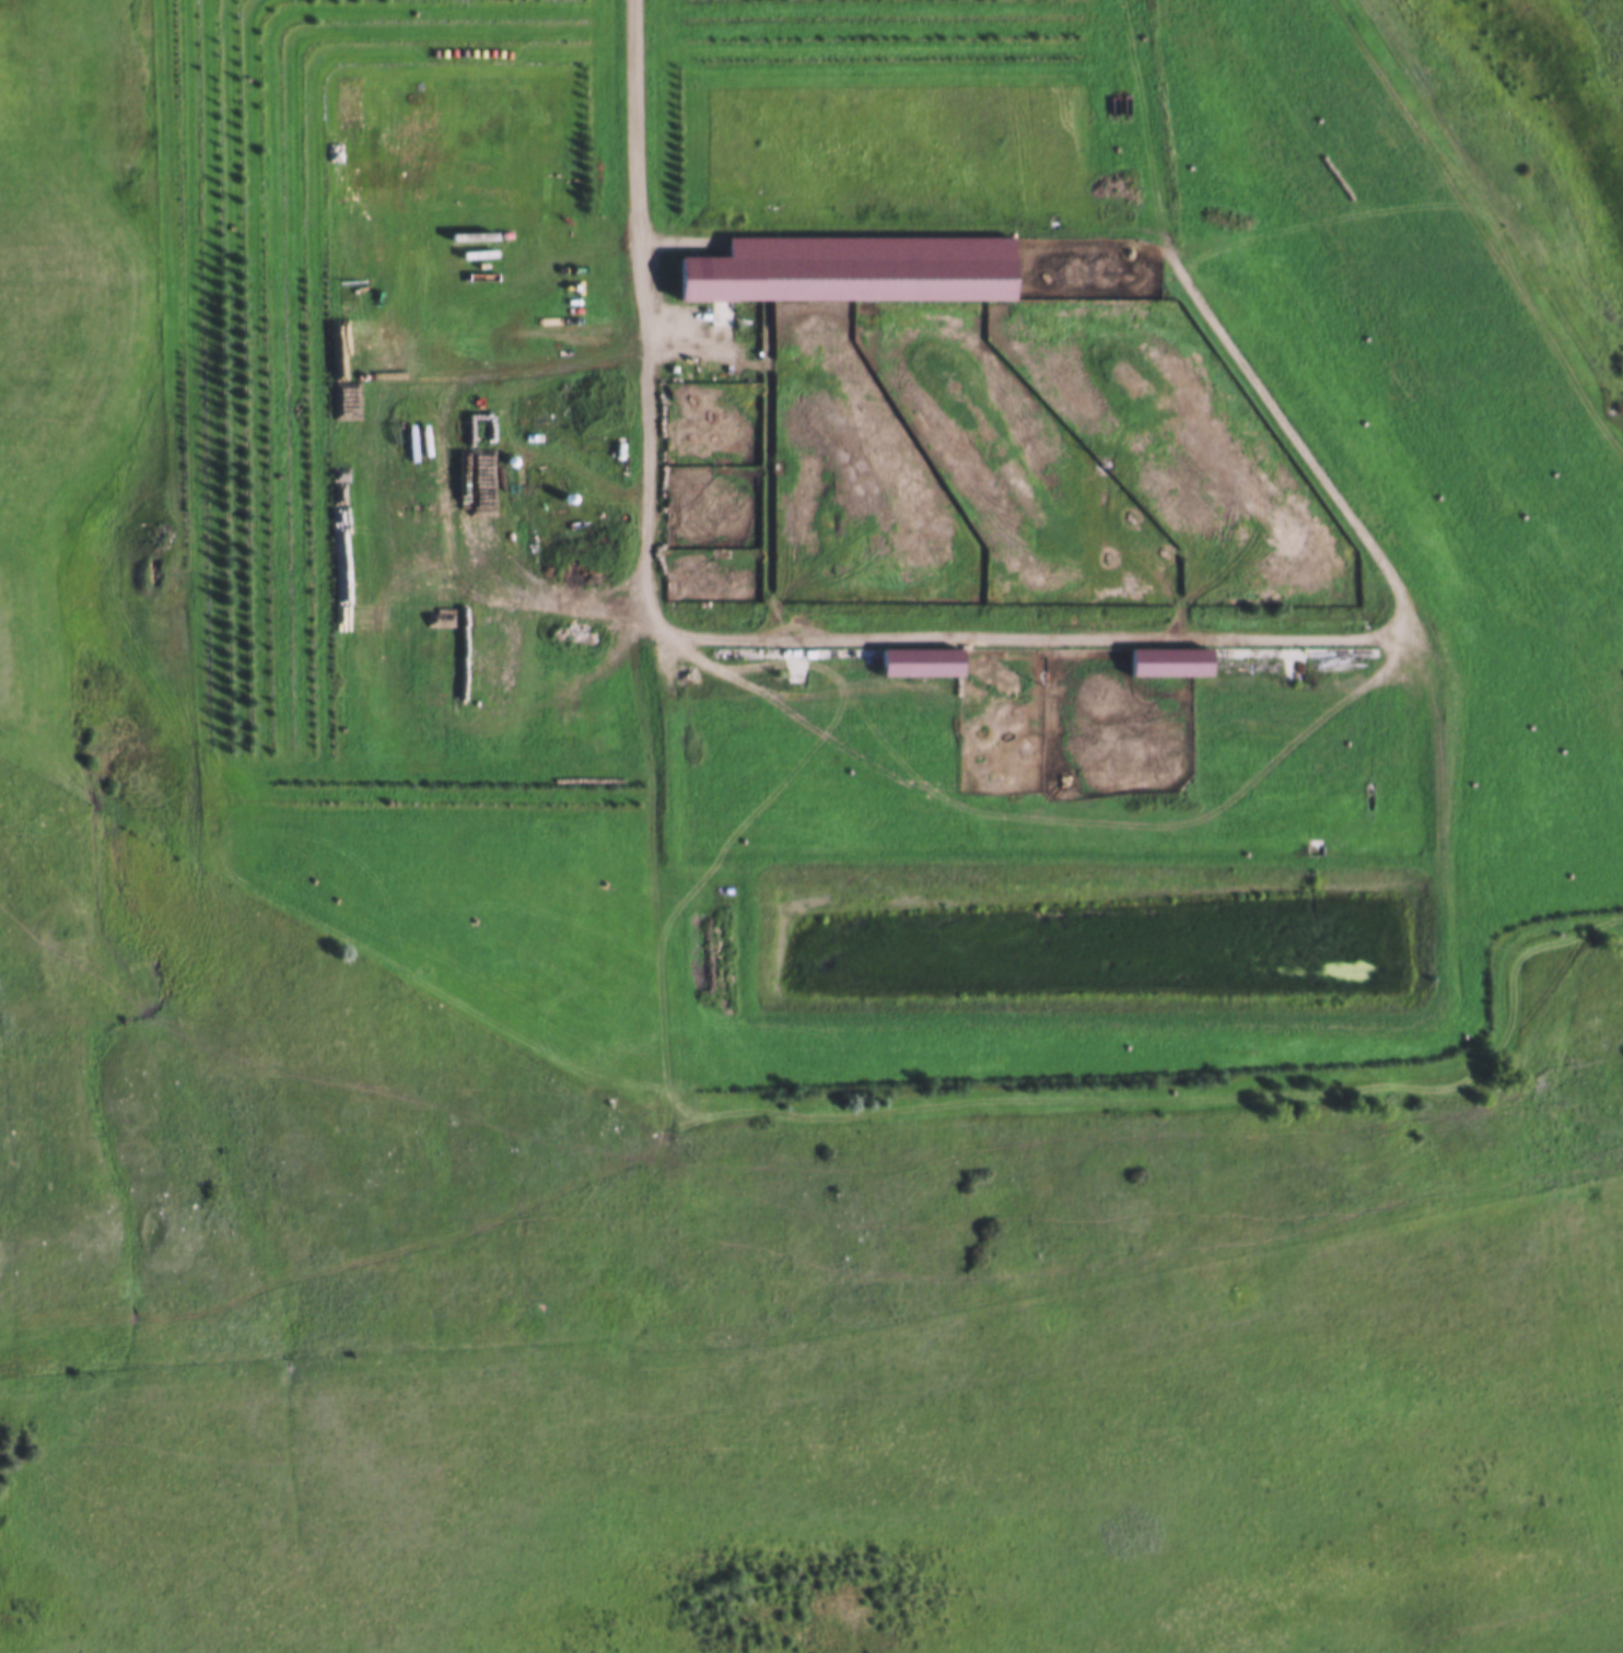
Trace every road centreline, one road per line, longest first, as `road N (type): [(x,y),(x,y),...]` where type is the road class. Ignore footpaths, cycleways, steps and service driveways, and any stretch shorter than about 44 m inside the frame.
road 1 (track): [(1622,449),(1338,0)]

